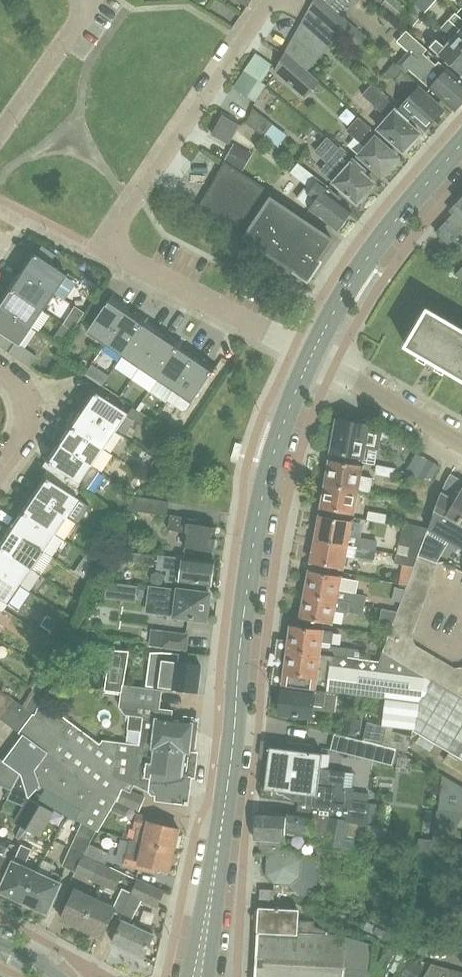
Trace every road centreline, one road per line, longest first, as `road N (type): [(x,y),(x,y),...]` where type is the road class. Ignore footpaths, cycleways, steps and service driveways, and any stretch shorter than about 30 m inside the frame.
road 1 (secondary): [(201,959),(266,495),(313,354)]
road 2 (residential): [(313,354),(106,252),(270,0)]
road 3 (secondary): [(313,354),(352,283),(461,144)]
road 4 (unclassified): [(461,441),(313,354)]
road 5 (residential): [(0,132),(81,18),(81,0)]

